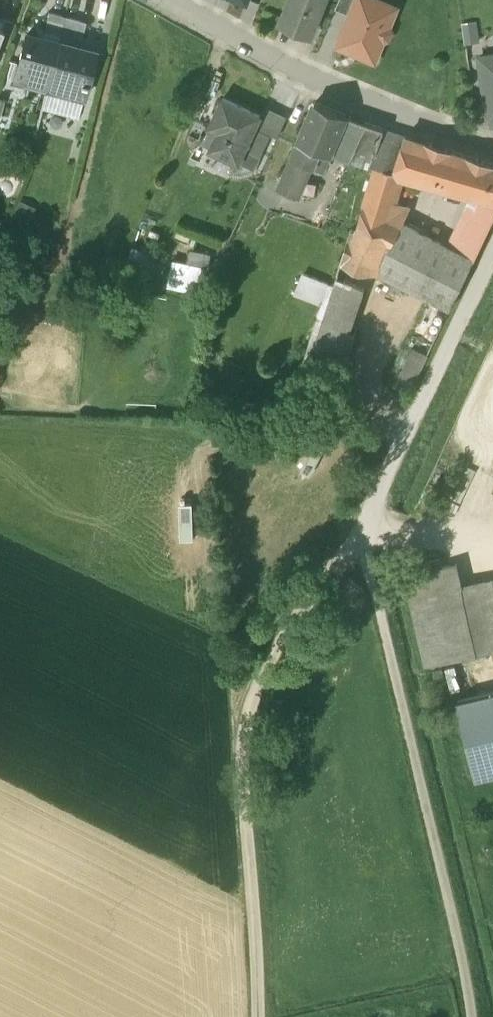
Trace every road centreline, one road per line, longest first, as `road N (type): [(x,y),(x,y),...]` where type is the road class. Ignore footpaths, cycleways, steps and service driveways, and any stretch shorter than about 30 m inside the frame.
road 1 (track): [(361,531),(310,589),(242,714),(259,1016)]
road 2 (track): [(361,531),(471,1016)]
road 3 (residential): [(492,154),(289,74),(165,0)]
road 4 (track): [(492,246),(361,531)]

